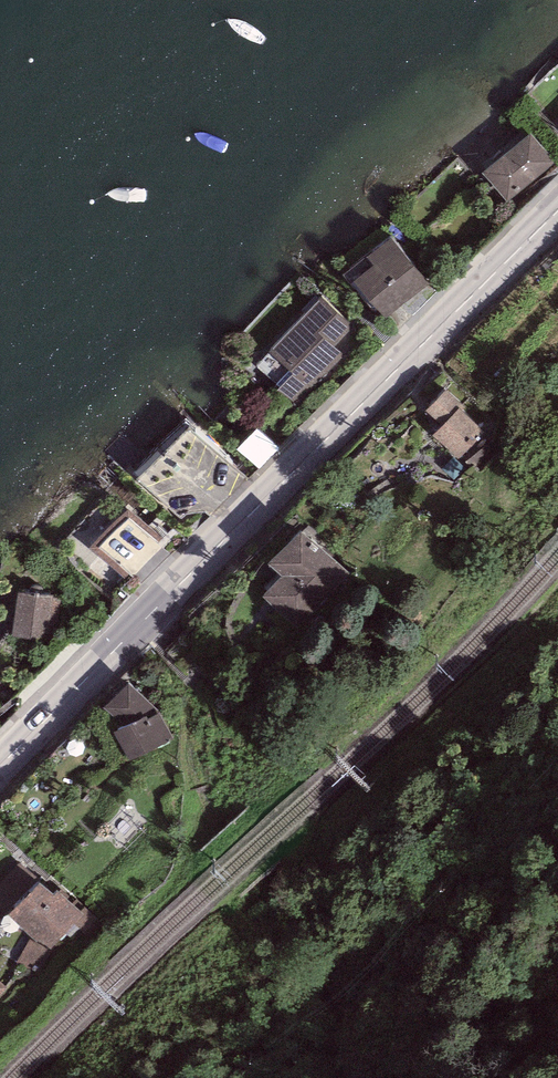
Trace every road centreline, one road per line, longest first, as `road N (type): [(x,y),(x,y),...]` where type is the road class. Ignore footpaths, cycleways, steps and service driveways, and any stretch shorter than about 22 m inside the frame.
road 1 (secondary): [(0,769),(557,212)]

